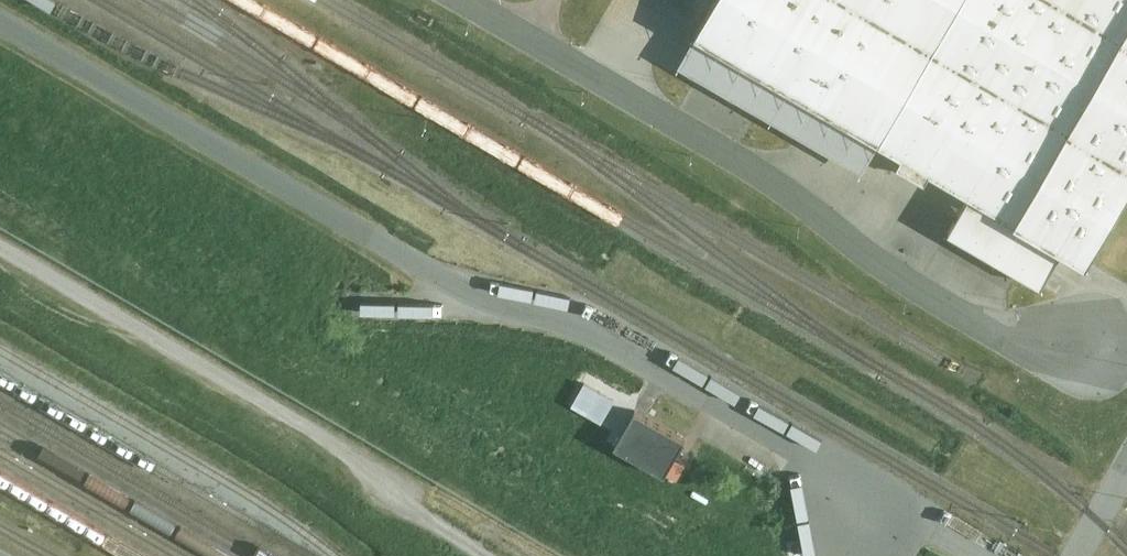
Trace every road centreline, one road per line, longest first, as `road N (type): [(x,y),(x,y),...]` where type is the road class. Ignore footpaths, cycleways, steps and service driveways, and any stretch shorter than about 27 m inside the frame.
road 1 (residential): [(458,0),(747,168),(926,299),(1010,346),(1088,347)]

